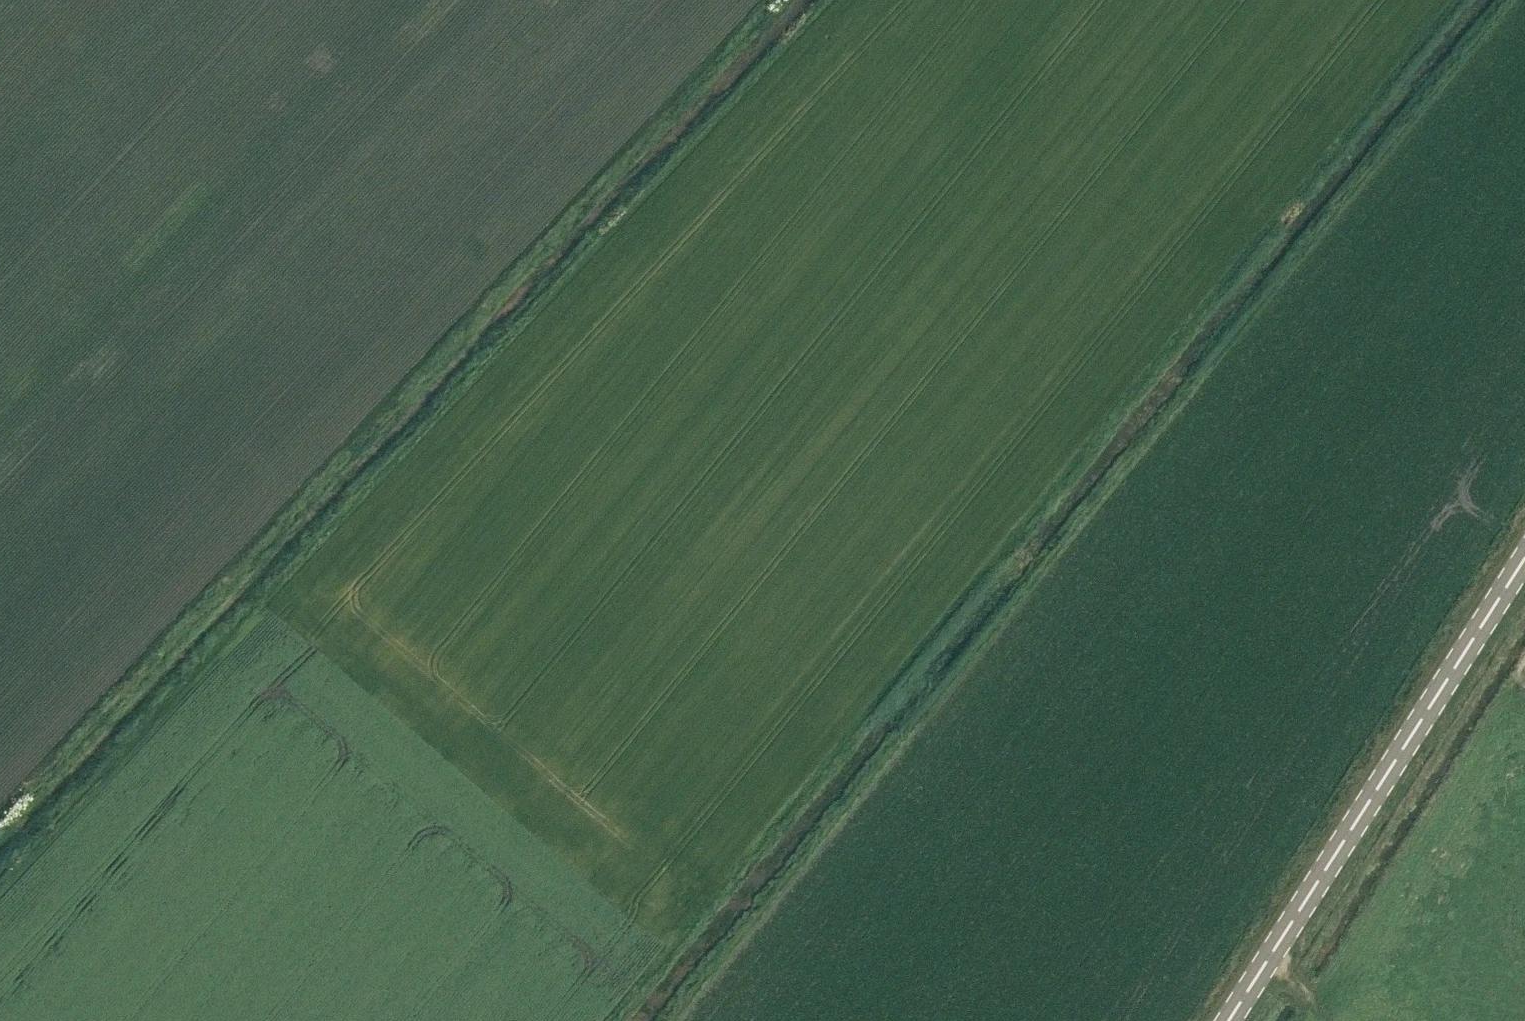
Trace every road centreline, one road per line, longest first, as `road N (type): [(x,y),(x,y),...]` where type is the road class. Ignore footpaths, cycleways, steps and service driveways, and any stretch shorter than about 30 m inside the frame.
road 1 (secondary): [(1229,1020),(1524,560)]

